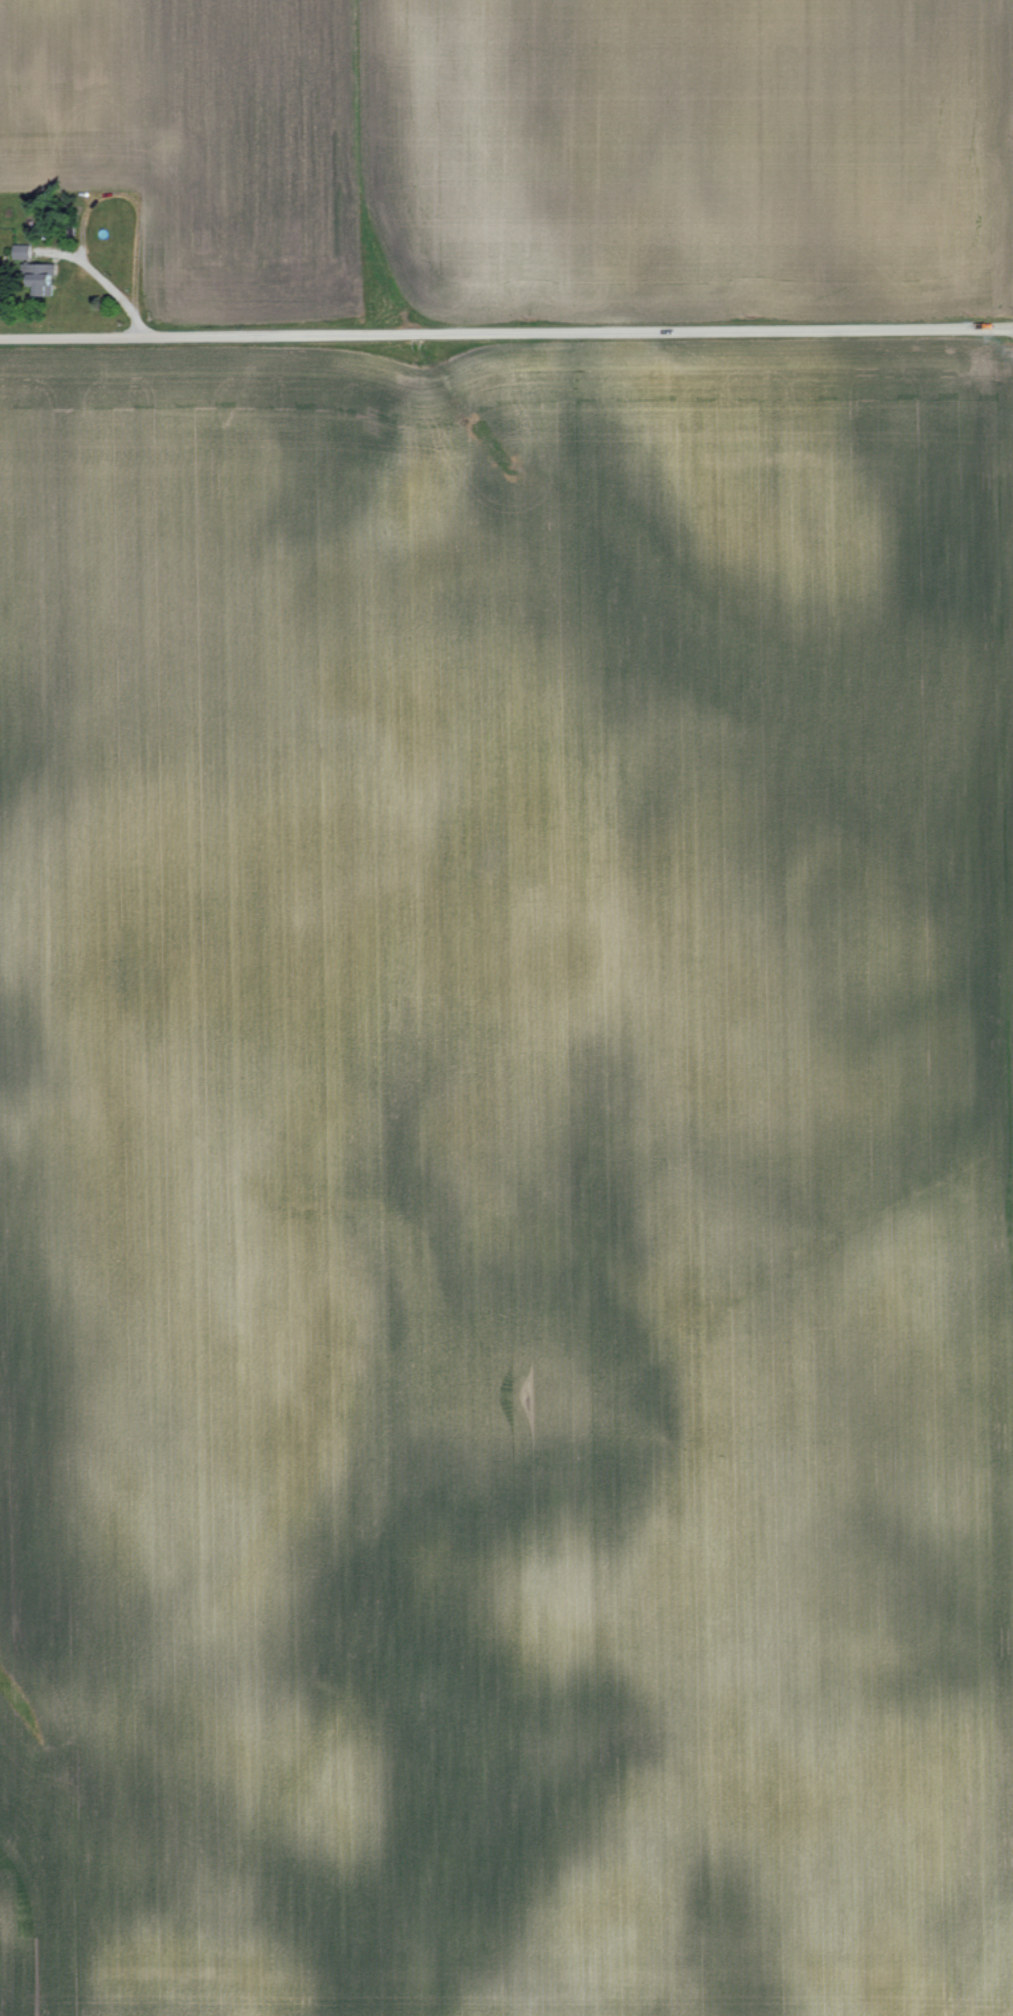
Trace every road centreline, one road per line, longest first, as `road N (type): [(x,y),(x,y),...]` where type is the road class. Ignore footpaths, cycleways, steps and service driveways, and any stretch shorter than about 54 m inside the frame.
road 1 (residential): [(1012,333),(0,337)]

